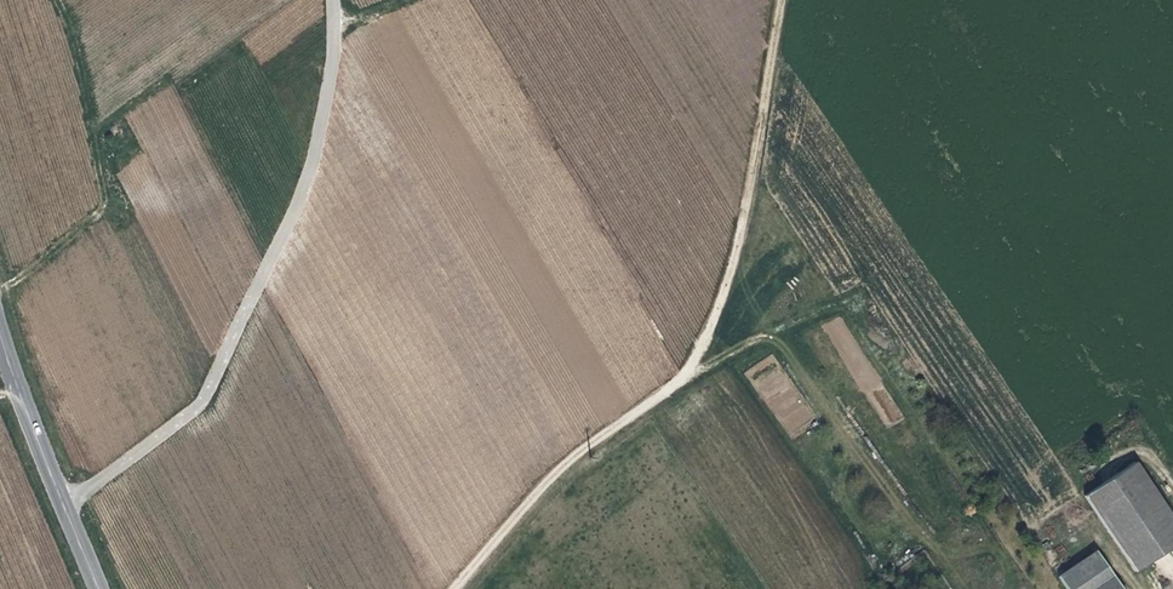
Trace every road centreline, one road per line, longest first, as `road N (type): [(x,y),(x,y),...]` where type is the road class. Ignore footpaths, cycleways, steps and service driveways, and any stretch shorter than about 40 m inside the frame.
road 1 (track): [(781,0),(742,242),(686,377),(567,460),(452,588)]
road 2 (track): [(332,0),(335,59),(311,175),(207,395),(68,507)]
road 3 (secondary): [(103,588),(0,332)]

